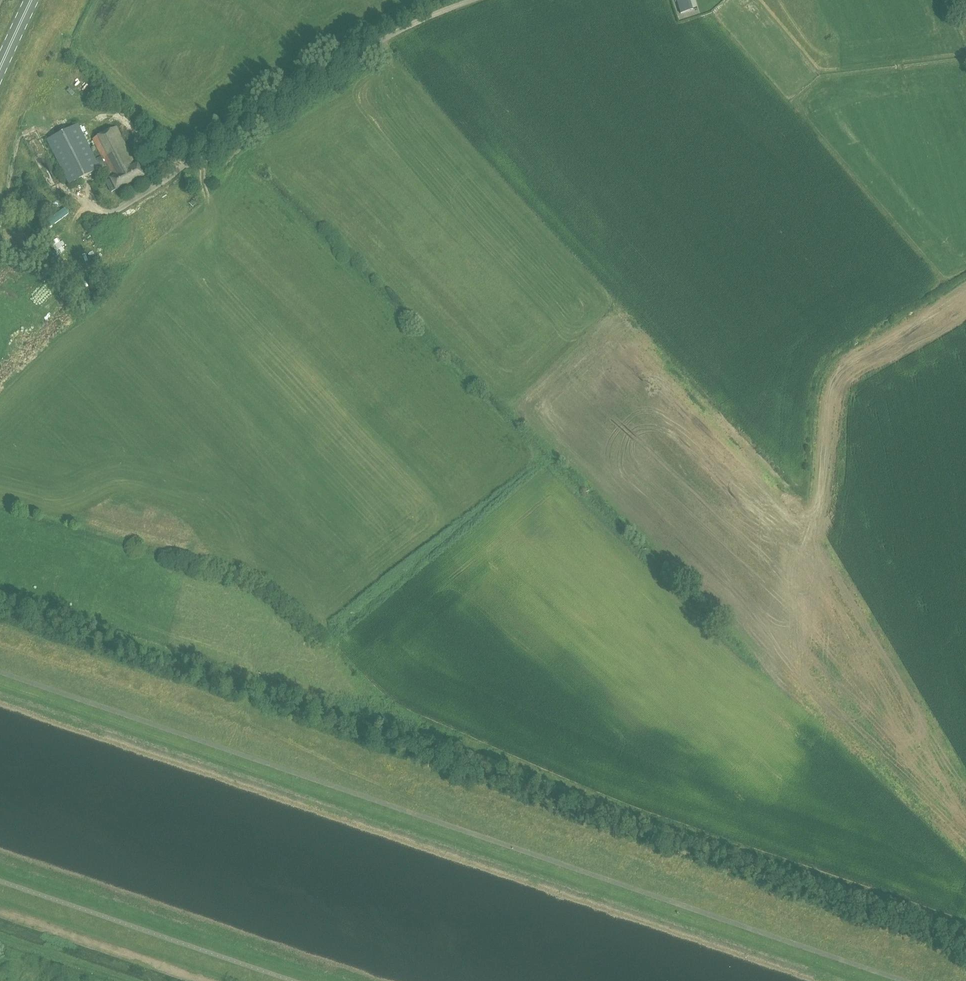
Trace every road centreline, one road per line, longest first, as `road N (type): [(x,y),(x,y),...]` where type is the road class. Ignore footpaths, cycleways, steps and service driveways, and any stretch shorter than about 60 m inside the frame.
road 1 (unclassified): [(194,165),(427,16),(469,0)]

